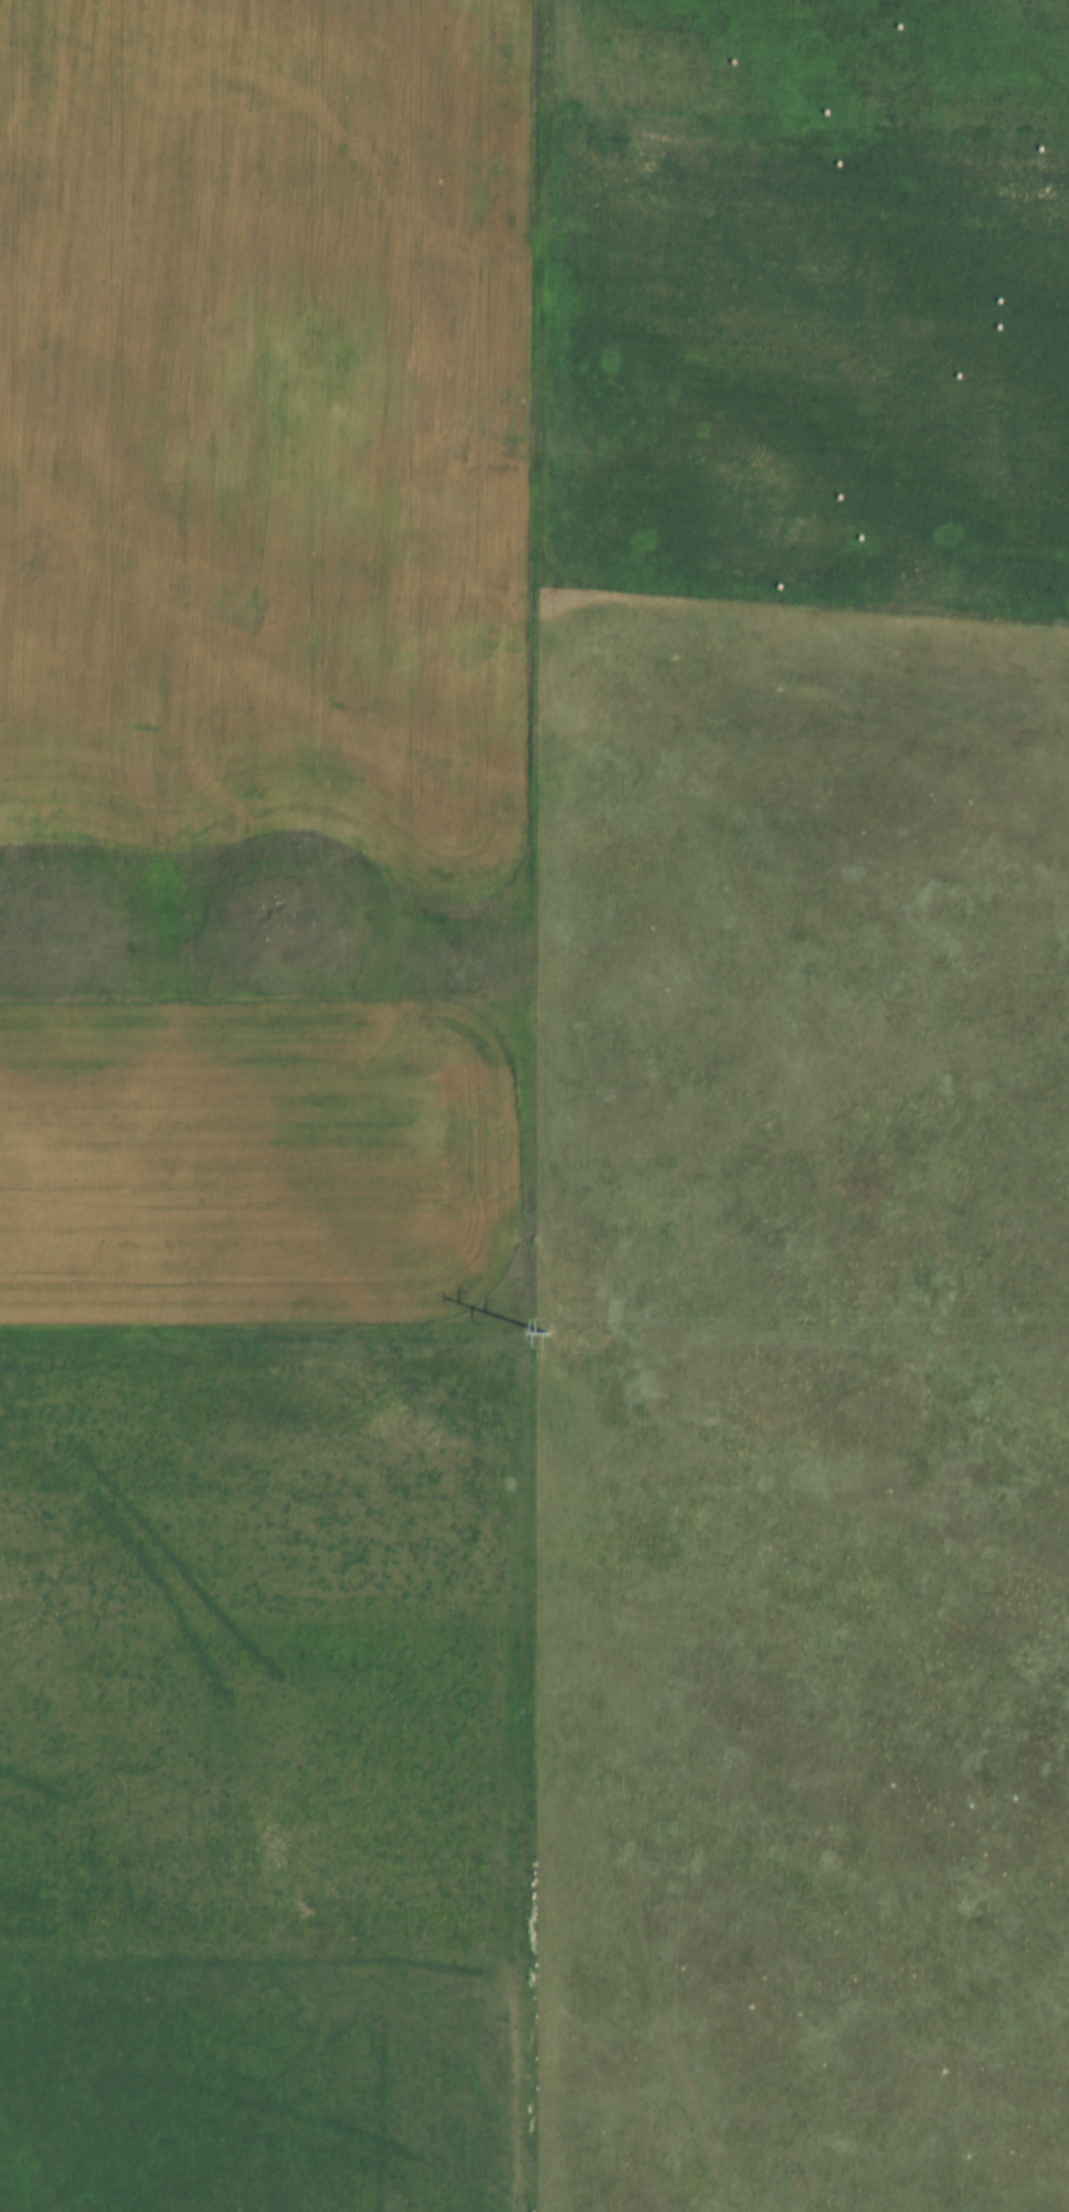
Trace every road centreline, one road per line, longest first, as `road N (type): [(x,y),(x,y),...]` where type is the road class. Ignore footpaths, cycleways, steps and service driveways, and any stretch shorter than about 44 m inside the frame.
road 1 (track): [(526,2211),(526,1350)]

